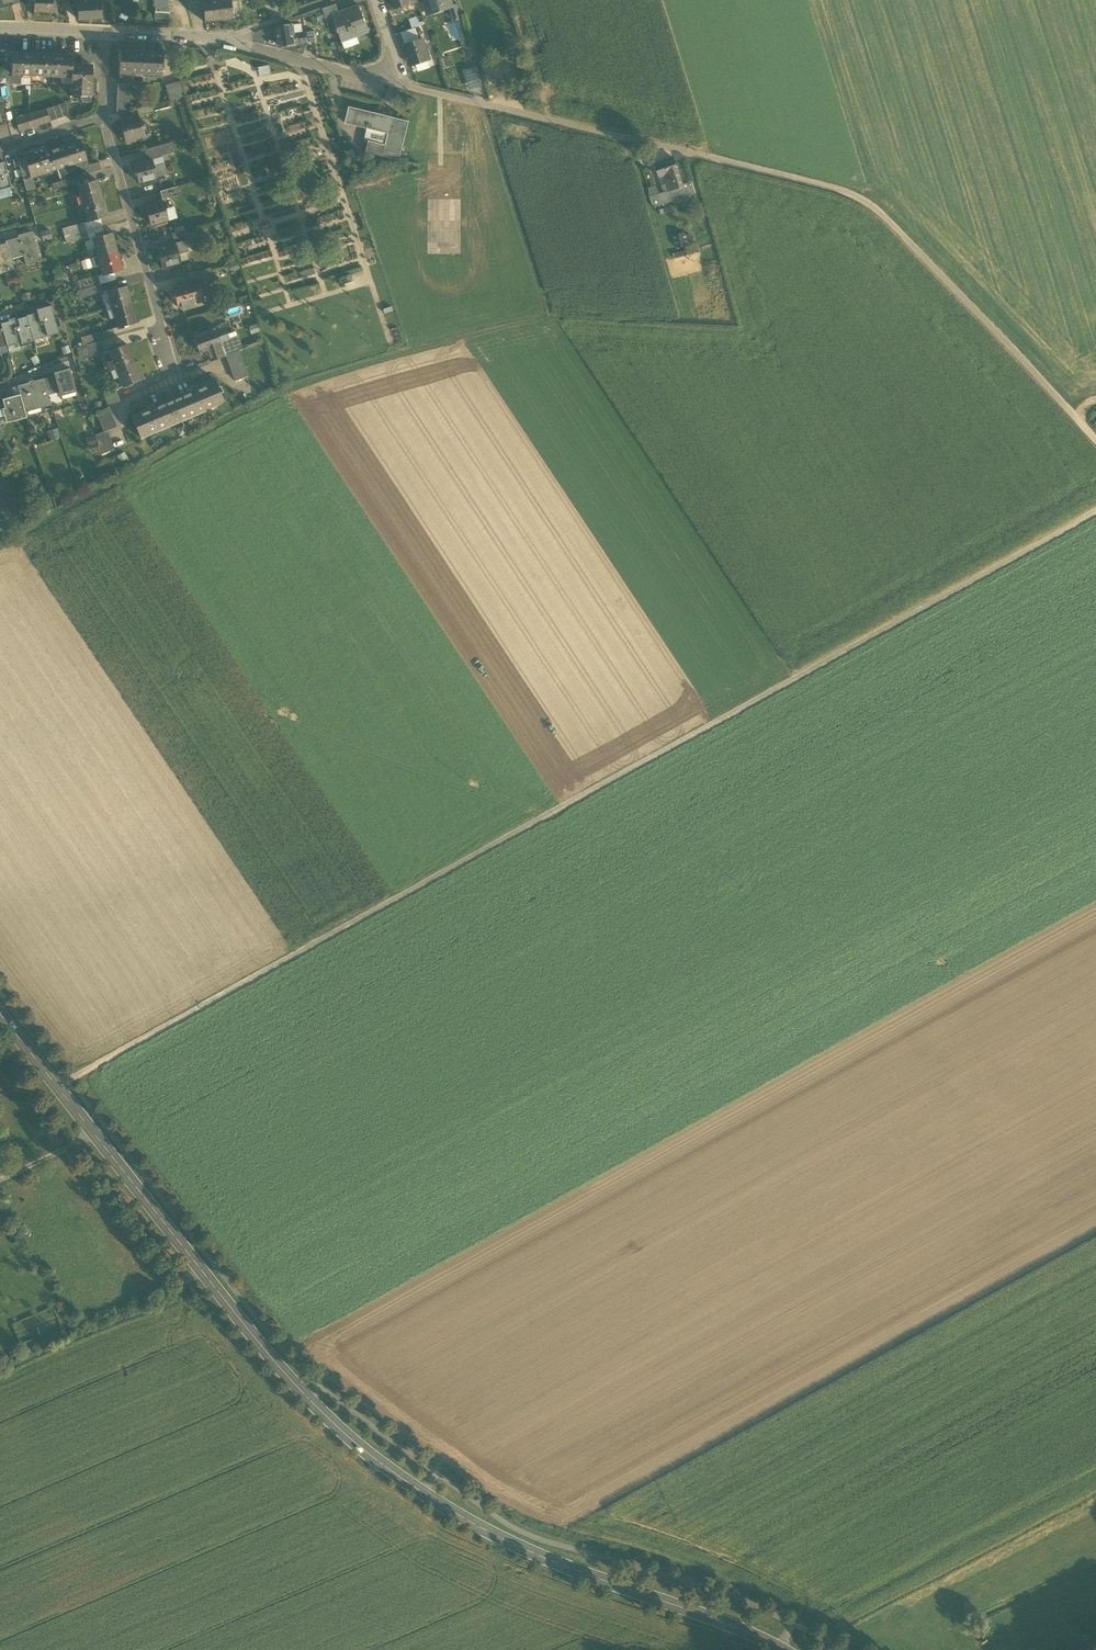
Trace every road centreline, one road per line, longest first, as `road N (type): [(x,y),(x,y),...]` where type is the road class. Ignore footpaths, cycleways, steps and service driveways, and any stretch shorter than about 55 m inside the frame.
road 1 (track): [(1095,513),(57,1086)]
road 2 (tertiary): [(785,1649),(485,1530),(362,1448),(276,1363),(0,1014)]
road 3 (track): [(1095,440),(884,212),(845,191),(697,154)]
road 4 (residential): [(405,85),(228,40),(107,34)]
road 5 (residential): [(697,154),(405,85)]
road 6 (residential): [(102,116),(175,379)]

